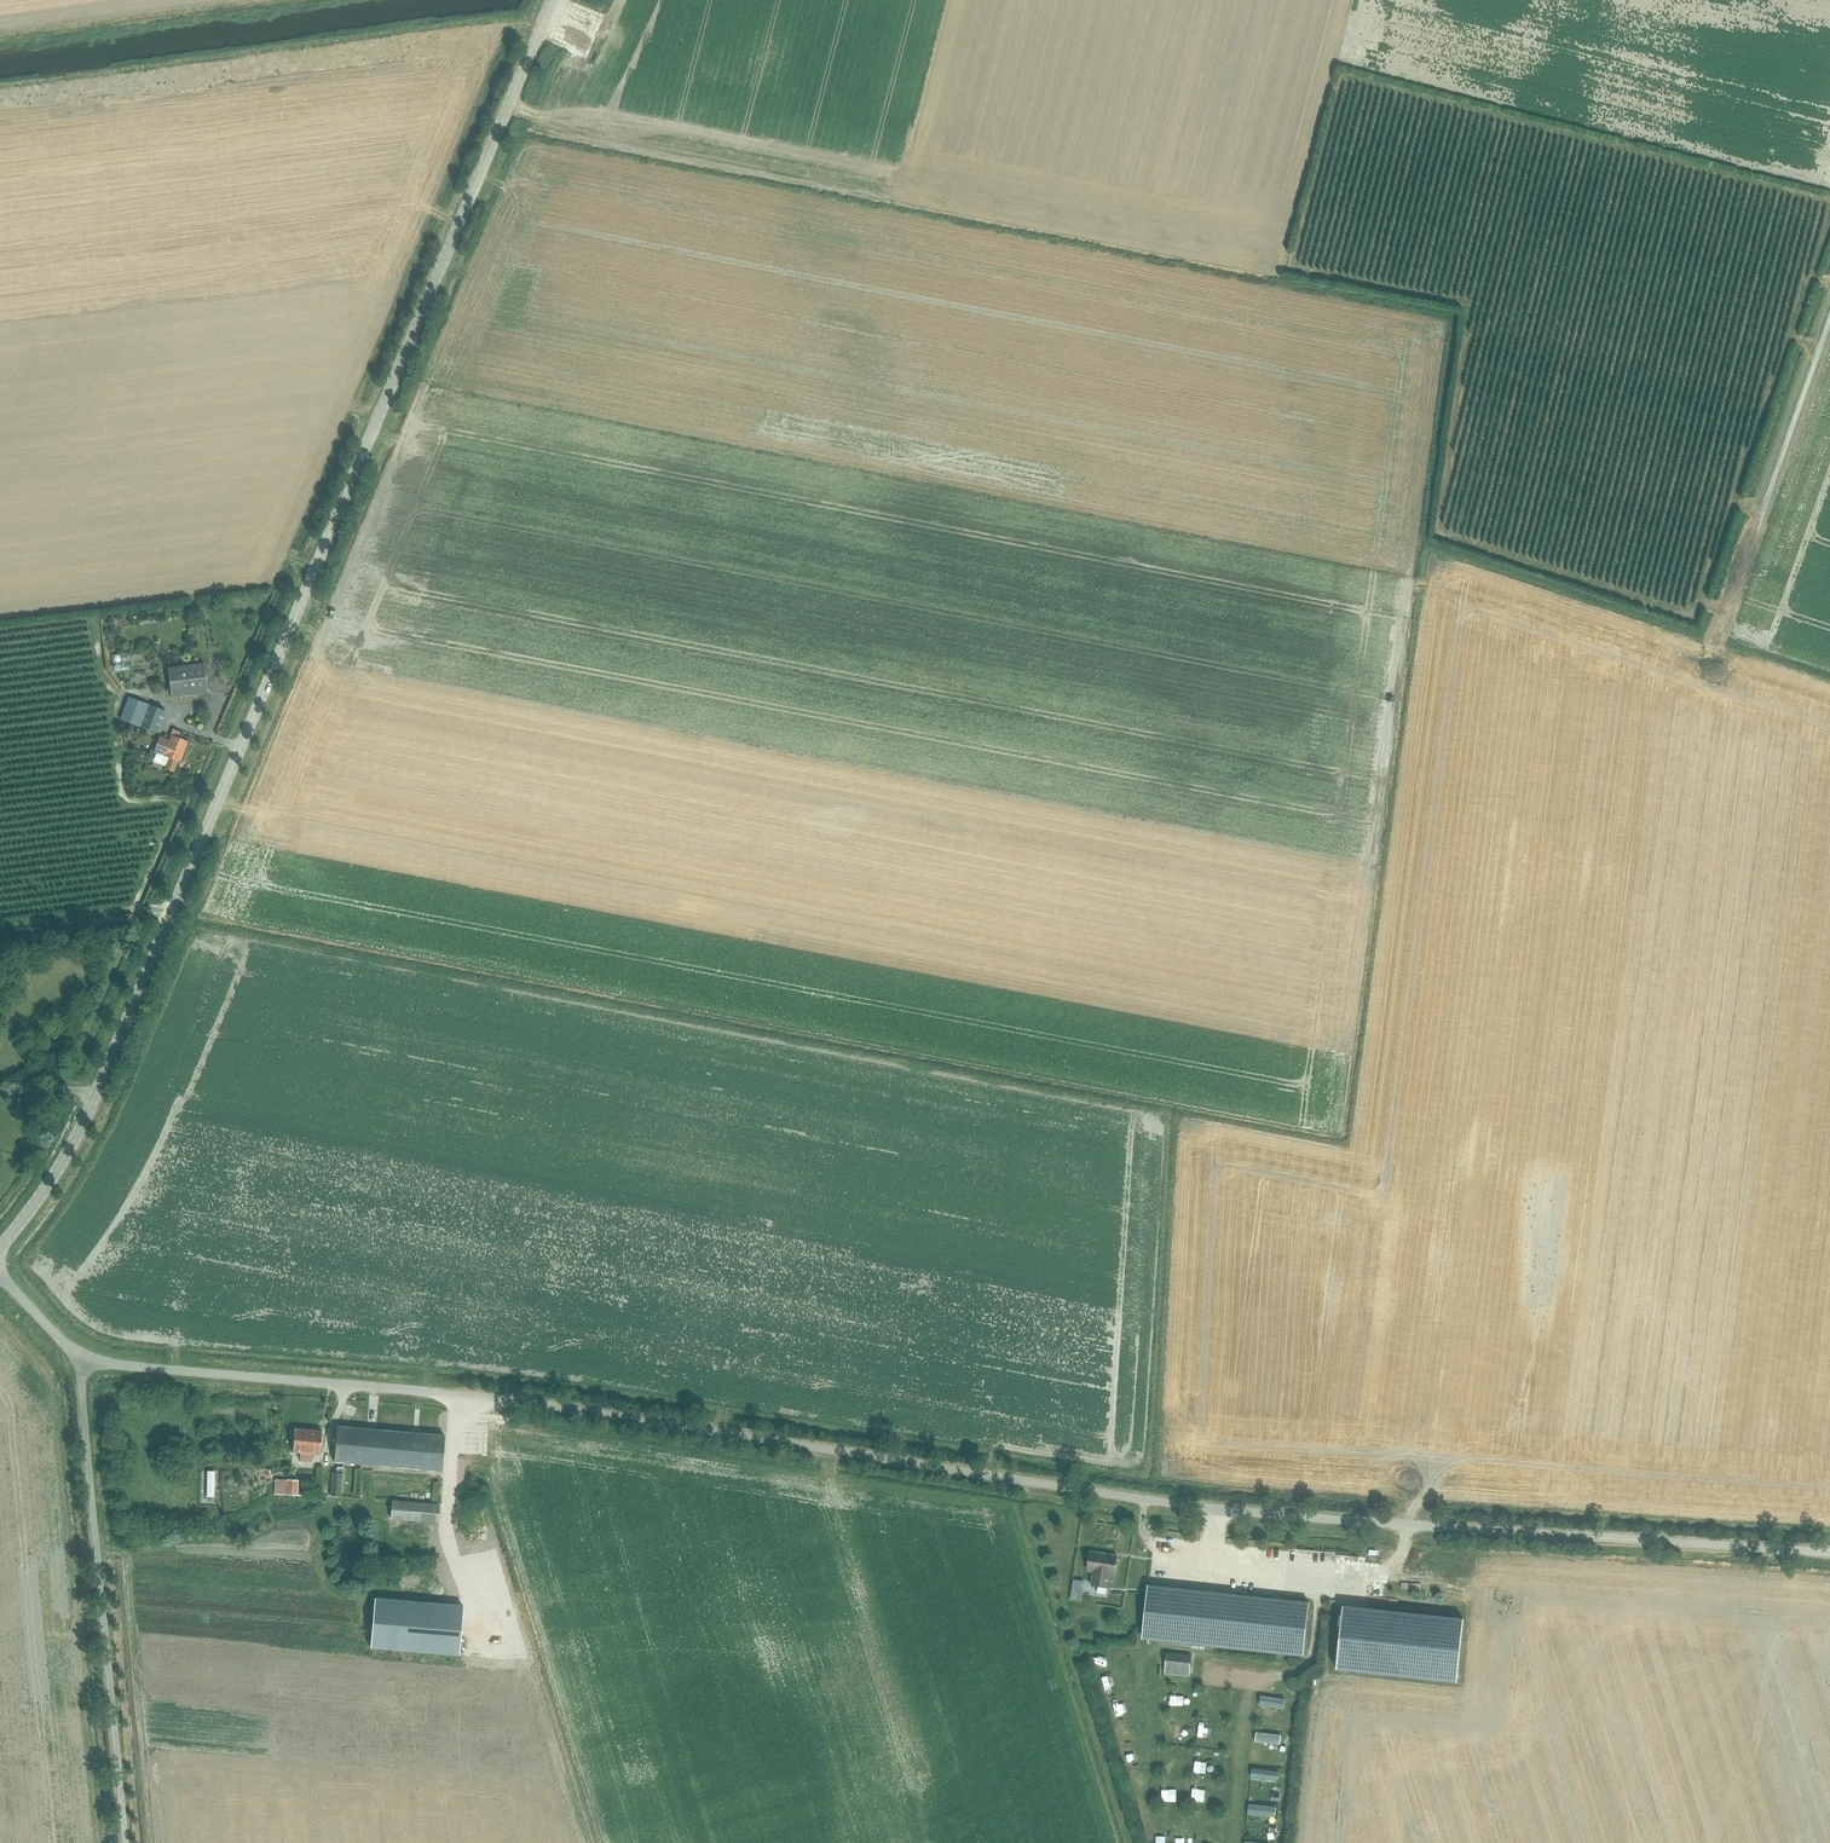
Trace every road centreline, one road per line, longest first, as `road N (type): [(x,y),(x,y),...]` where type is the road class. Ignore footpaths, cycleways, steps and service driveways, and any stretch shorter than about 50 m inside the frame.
road 1 (unclassified): [(1829,1555),(1218,1509),(515,1401),(78,1357)]
road 2 (tertiary): [(0,1248),(44,1197),(99,1095),(553,0)]
road 3 (unclassified): [(126,1842),(78,1357)]
road 4 (unclassified): [(1726,635),(1829,328)]

